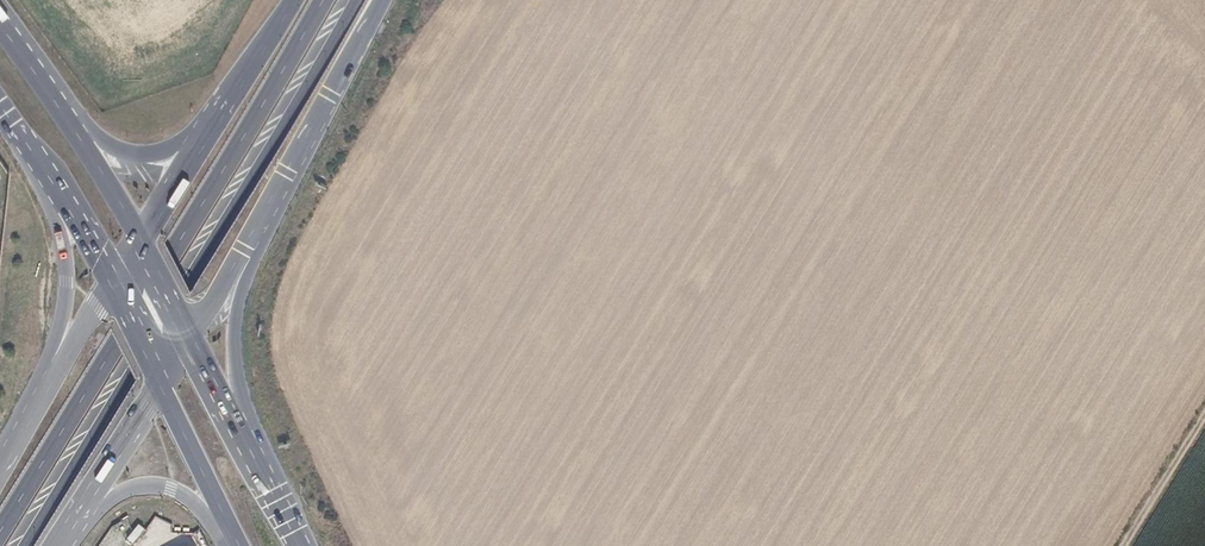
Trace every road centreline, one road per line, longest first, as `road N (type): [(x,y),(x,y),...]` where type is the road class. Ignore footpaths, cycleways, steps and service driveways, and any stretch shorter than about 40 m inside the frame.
road 1 (primary): [(26,545),(356,0)]
road 2 (primary): [(324,0),(0,536)]
road 3 (primary): [(290,531),(240,394),(233,339),(245,284),(335,86)]
road 4 (primary): [(292,0),(199,126),(151,154),(99,139),(0,16)]
road 5 (primary): [(17,129),(59,229),(65,305),(55,346),(0,460)]
road 6 (primary): [(190,341),(335,86)]
road 7 (primary): [(293,0),(141,239)]
road 8 (primary): [(141,239),(0,25)]
road 9 (primary): [(115,281),(0,475)]
road 10 (primary): [(290,531),(190,341)]
road 11 (primary): [(72,545),(120,495),(153,486),(187,497),(223,545)]
road 12 (primary): [(58,545),(161,385)]
road 13 (primary): [(17,129),(115,281)]
road 14 (primary): [(161,385),(239,545)]
road 15 (track): [(1125,545),(1204,415)]

